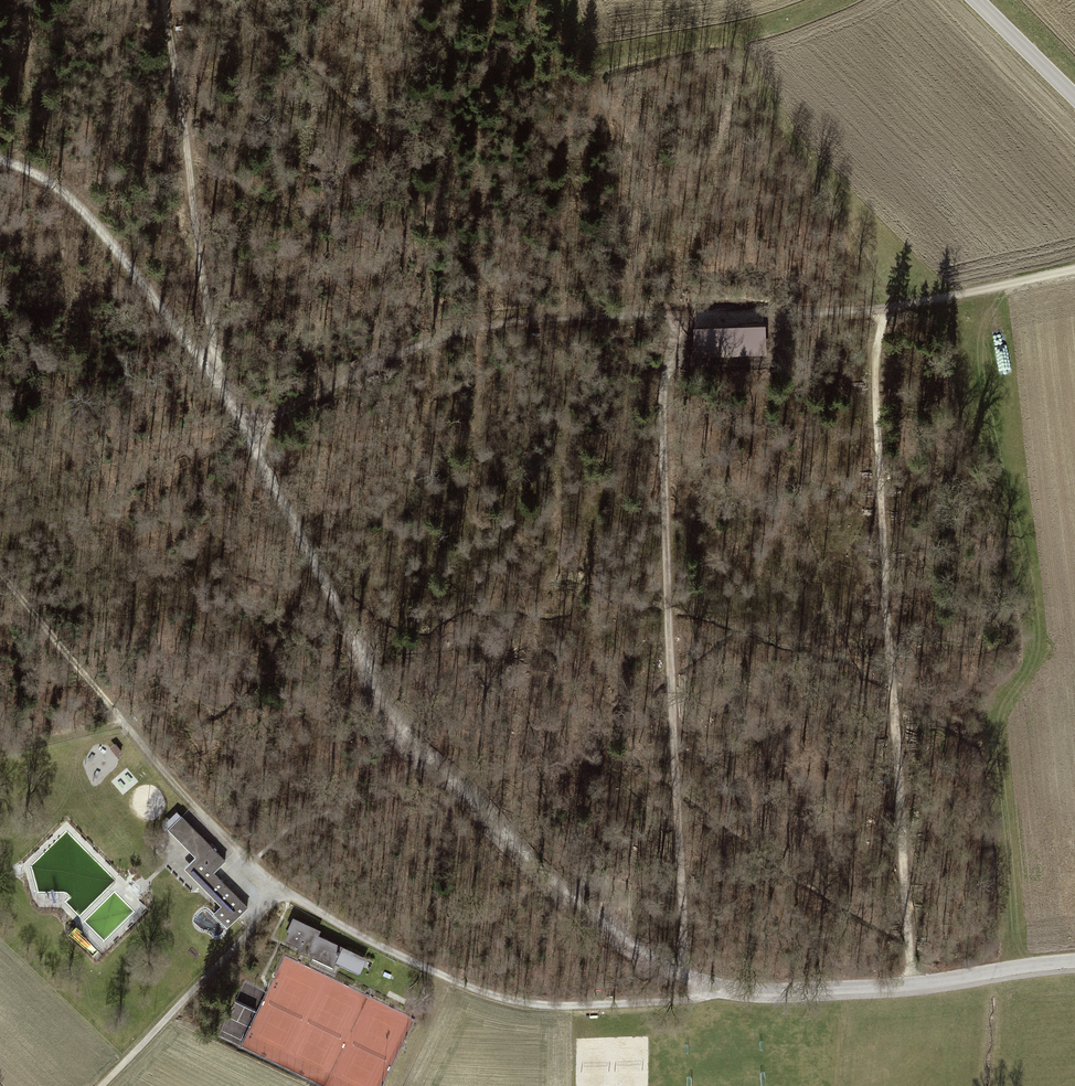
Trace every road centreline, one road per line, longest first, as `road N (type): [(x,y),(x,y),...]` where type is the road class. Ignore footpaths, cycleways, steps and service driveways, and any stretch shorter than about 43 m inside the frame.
road 1 (track): [(0,156),(64,192),(142,274),(231,404),(378,694),(408,734),(595,920),(662,964)]
road 2 (track): [(1074,271),(898,309),(481,325),(400,353),(243,428)]
road 3 (residential): [(728,987),(680,1001),(551,1005),(443,975),(288,890),(214,826),(125,725)]
road 4 (track): [(879,310),(873,384),(911,984)]
road 5 (track): [(686,315),(662,392),(685,975)]
road 6 (track): [(164,0),(217,381)]
road 7 (unclassified): [(728,987),(911,984),(1074,961)]
road 8 (track): [(101,1085),(288,890)]
road 9 (track): [(0,573),(125,725)]
road 10 (track): [(668,363),(768,358),(783,313)]
road 11 (tertiary): [(978,0),(1074,96)]
road 12 (track): [(0,754),(125,725)]

